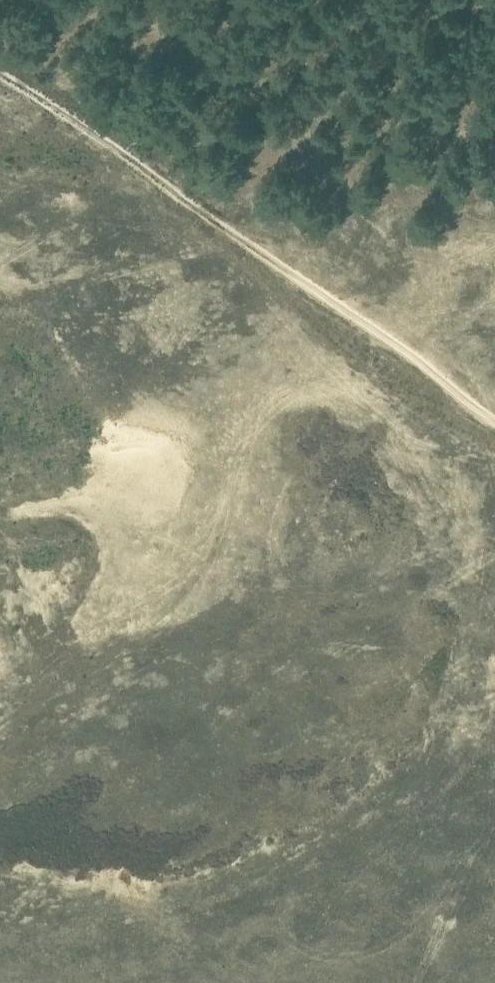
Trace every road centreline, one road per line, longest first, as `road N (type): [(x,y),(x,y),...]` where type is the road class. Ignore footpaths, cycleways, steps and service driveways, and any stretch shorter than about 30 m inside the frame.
road 1 (track): [(494,425),(377,332),(0,76)]

